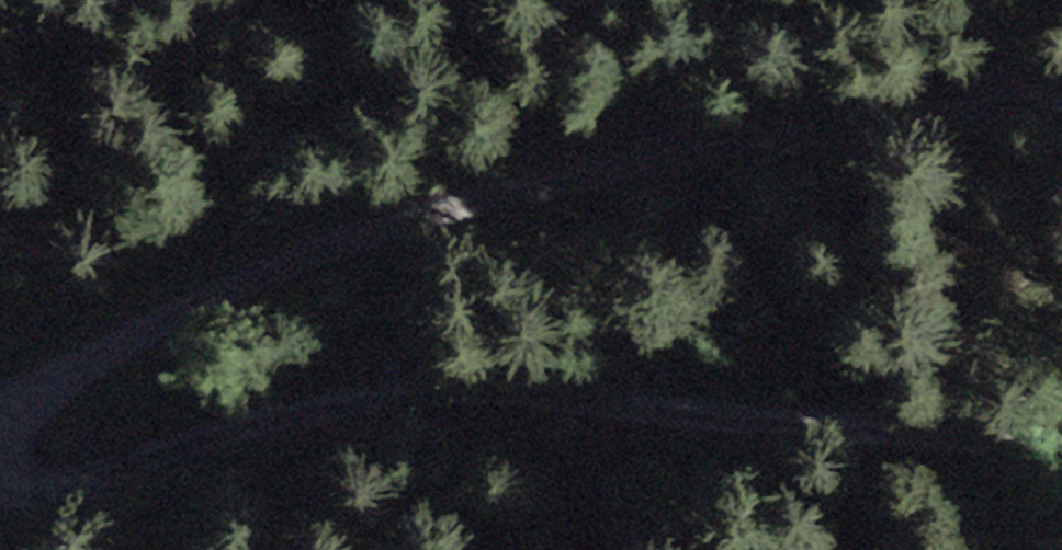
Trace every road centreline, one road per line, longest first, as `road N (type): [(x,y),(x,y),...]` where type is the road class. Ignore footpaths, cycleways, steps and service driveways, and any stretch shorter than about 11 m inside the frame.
road 1 (unclassified): [(1061,92),(974,109),(650,142),(320,240),(133,321),(16,402),(0,423)]
road 2 (track): [(0,489),(32,489),(346,400),(416,390),(493,388),(827,420),(1061,455)]

